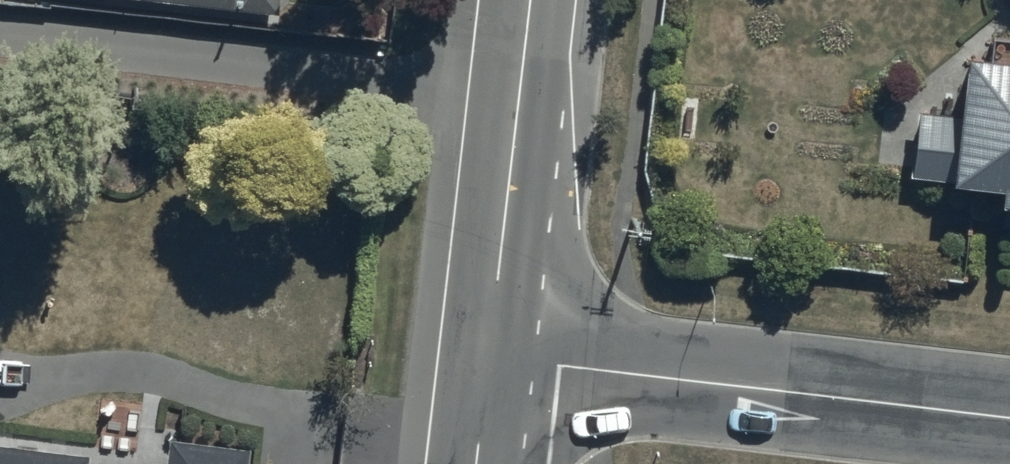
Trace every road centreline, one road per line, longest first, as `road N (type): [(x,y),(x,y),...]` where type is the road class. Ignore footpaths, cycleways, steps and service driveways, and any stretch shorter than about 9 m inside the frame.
road 1 (tertiary): [(489,360),(1009,419)]
road 2 (tertiary): [(532,0),(489,360)]

